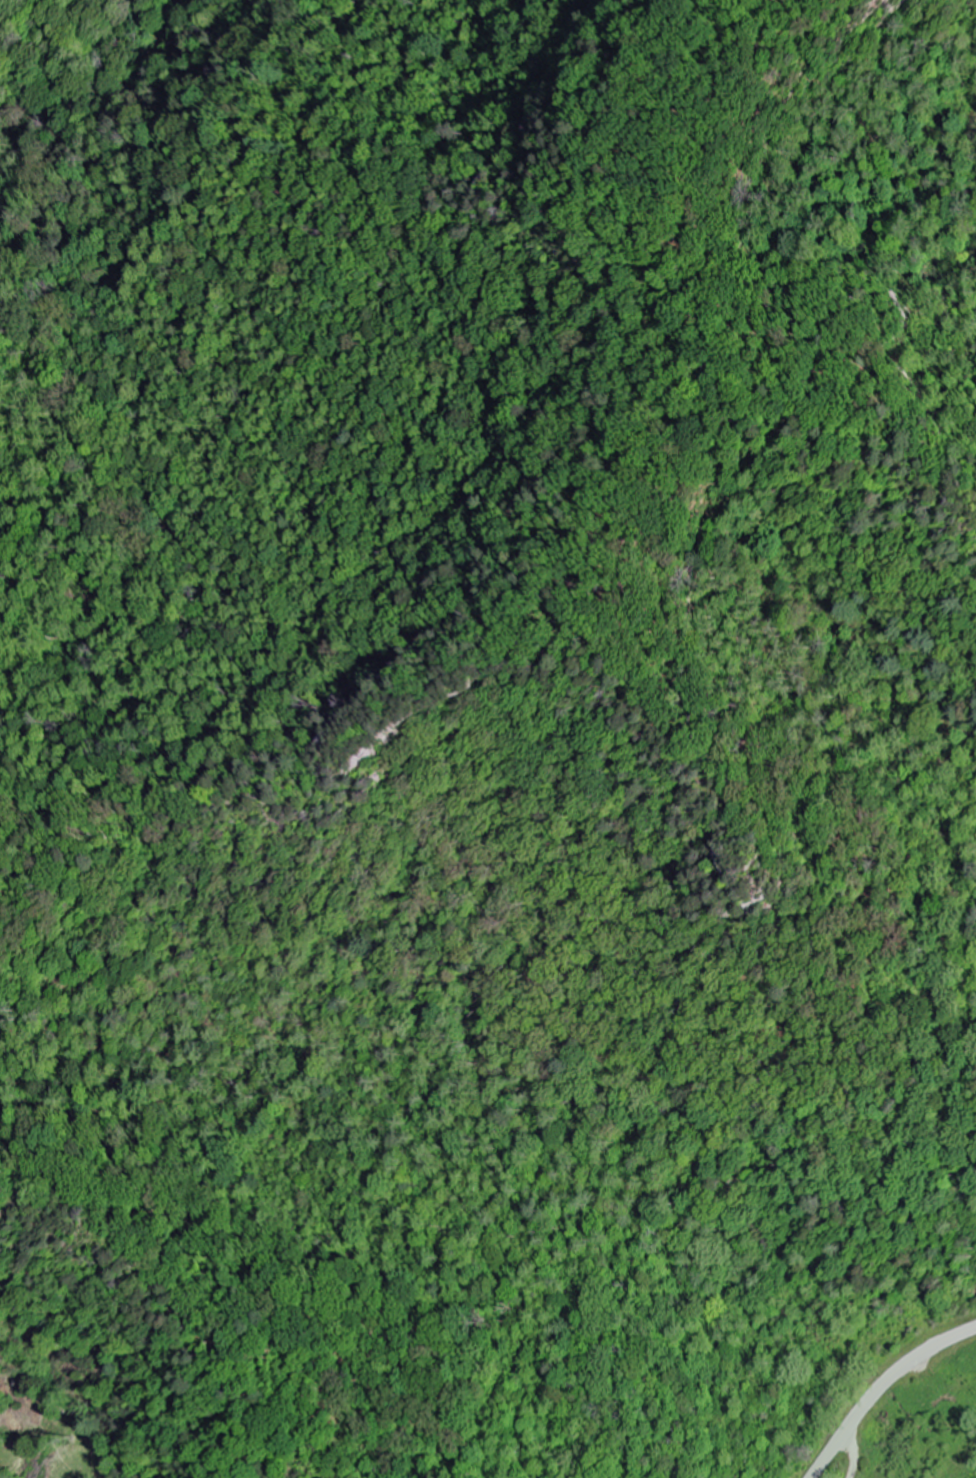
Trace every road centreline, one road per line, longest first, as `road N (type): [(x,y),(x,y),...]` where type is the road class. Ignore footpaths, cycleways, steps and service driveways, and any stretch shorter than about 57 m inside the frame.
road 1 (secondary): [(812,1477),(895,1373),(975,1328)]

